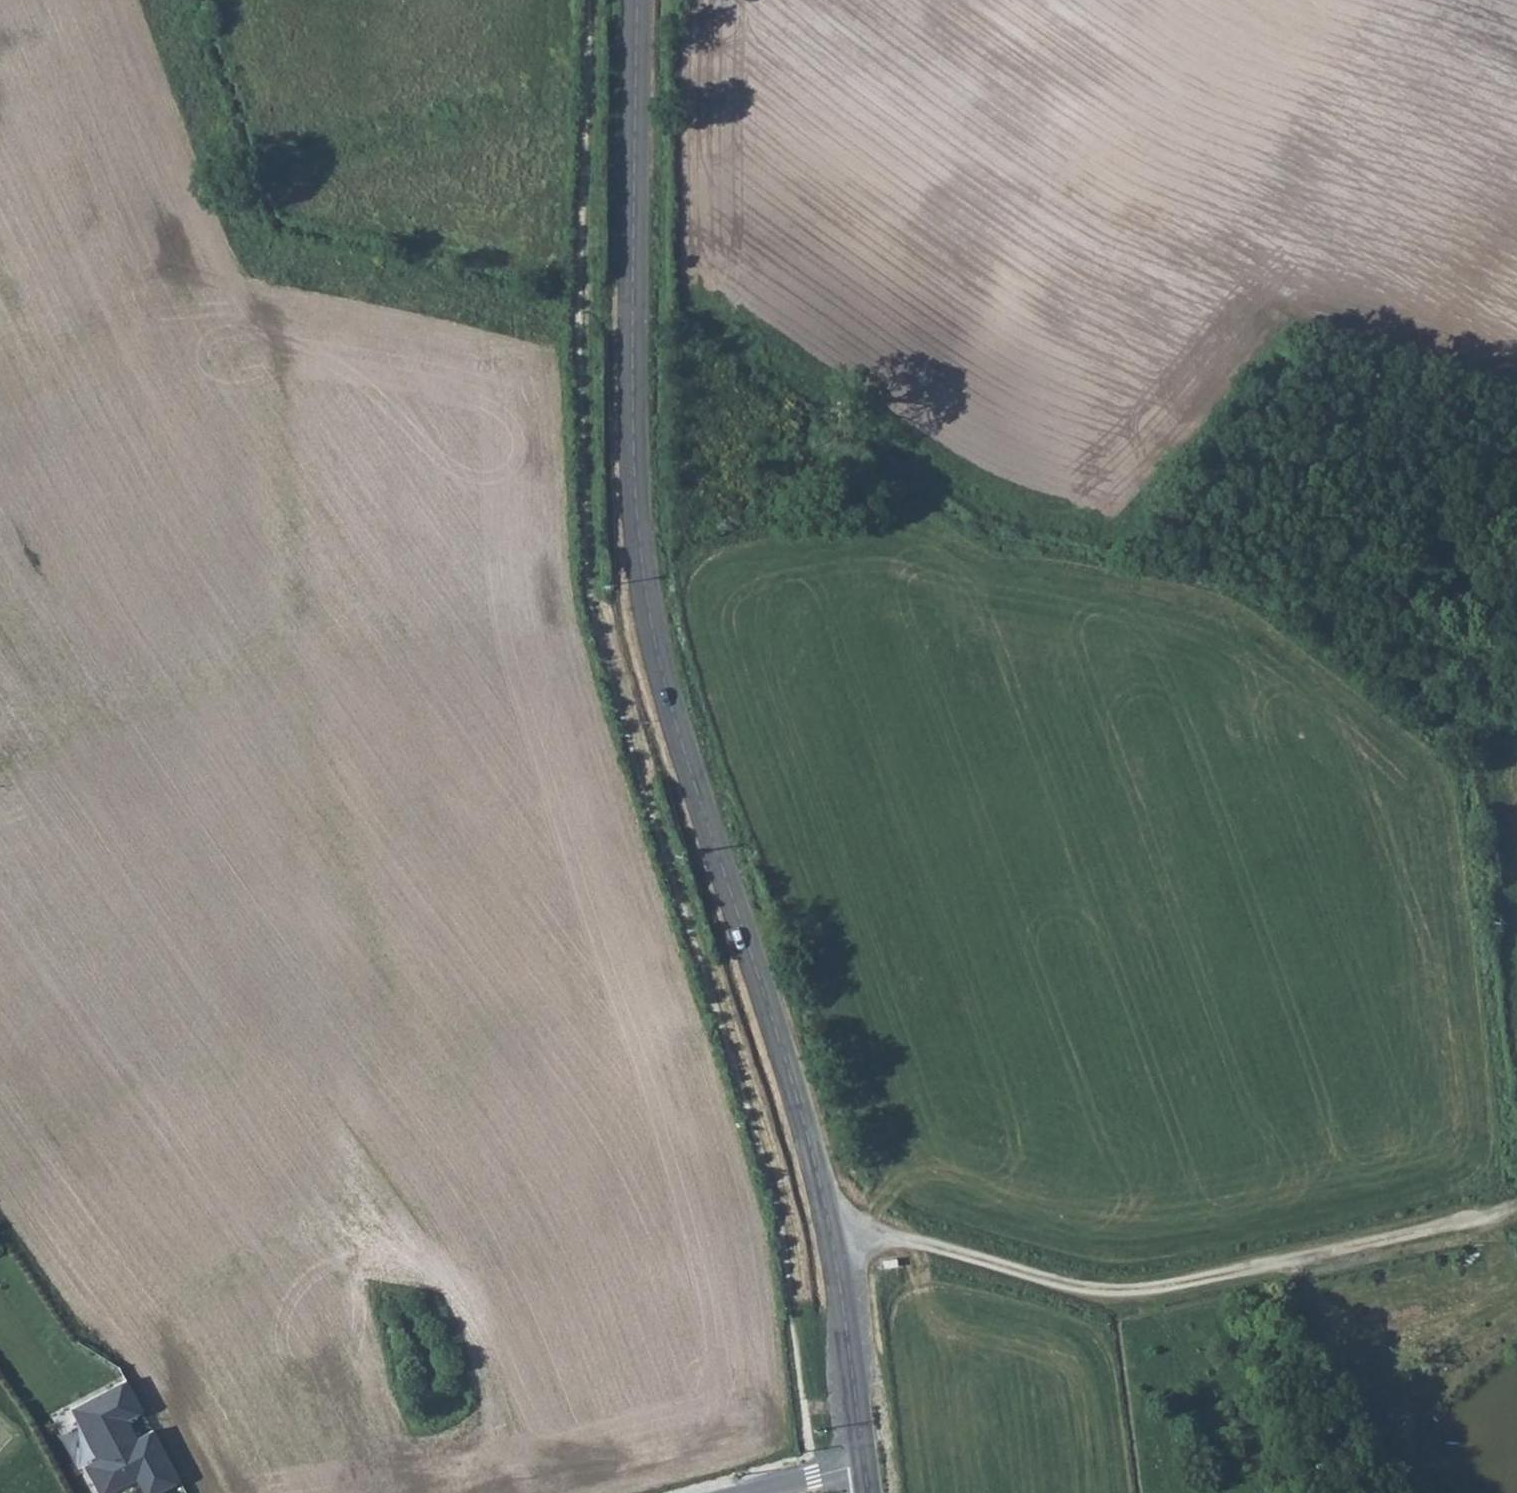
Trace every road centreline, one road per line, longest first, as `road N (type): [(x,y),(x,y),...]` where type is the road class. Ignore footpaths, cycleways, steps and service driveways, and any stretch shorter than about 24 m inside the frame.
road 1 (secondary): [(636,0),(633,468),(649,621),(808,1146),(832,1240),(863,1466)]
road 2 (track): [(832,1240),(889,1238),(1090,1287),(1130,1289),(1516,1205)]

